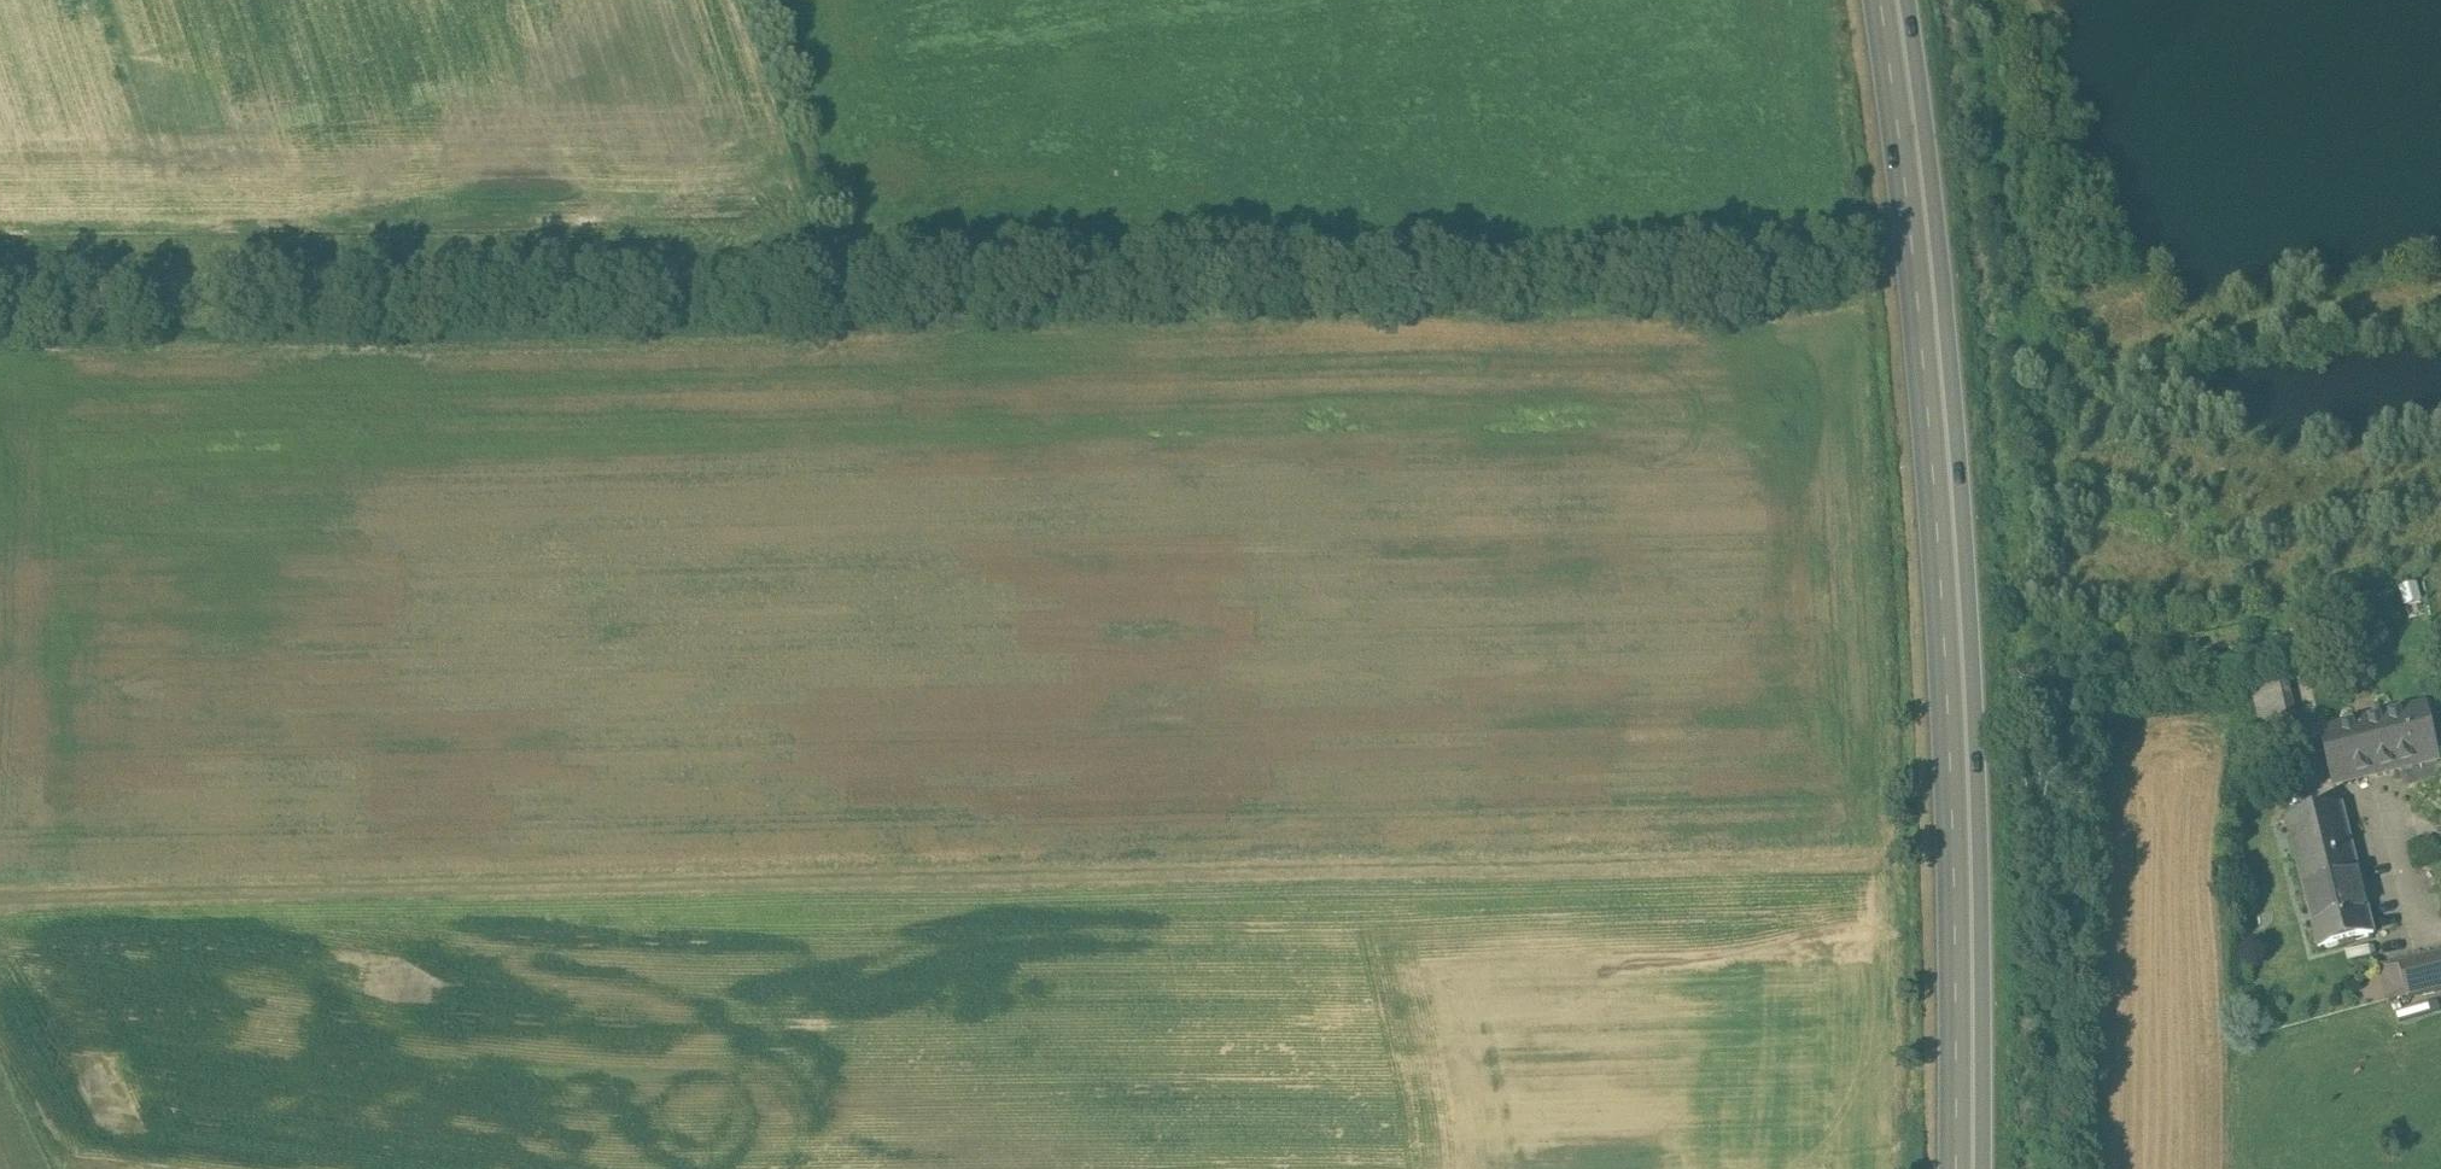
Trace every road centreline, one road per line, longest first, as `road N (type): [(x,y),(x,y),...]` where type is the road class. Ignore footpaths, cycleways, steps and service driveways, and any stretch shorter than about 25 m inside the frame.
road 1 (trunk): [(1888,0),(1939,437),(1958,732),(1962,1168)]
road 2 (track): [(2440,295),(2228,325),(2150,325),(2045,303),(2033,287),(2002,167),(1983,0)]

